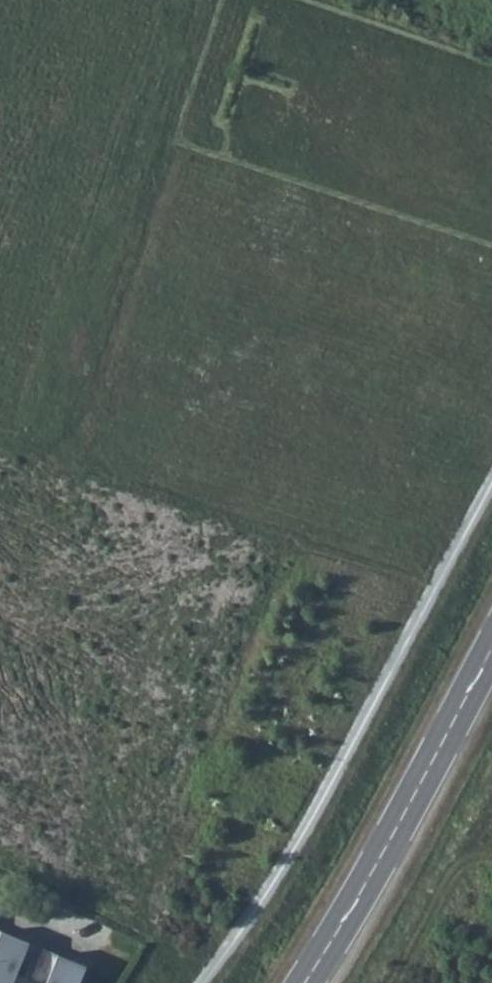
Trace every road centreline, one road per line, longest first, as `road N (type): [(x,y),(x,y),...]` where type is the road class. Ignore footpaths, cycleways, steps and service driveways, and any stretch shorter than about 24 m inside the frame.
road 1 (secondary): [(304,982),(491,645)]

